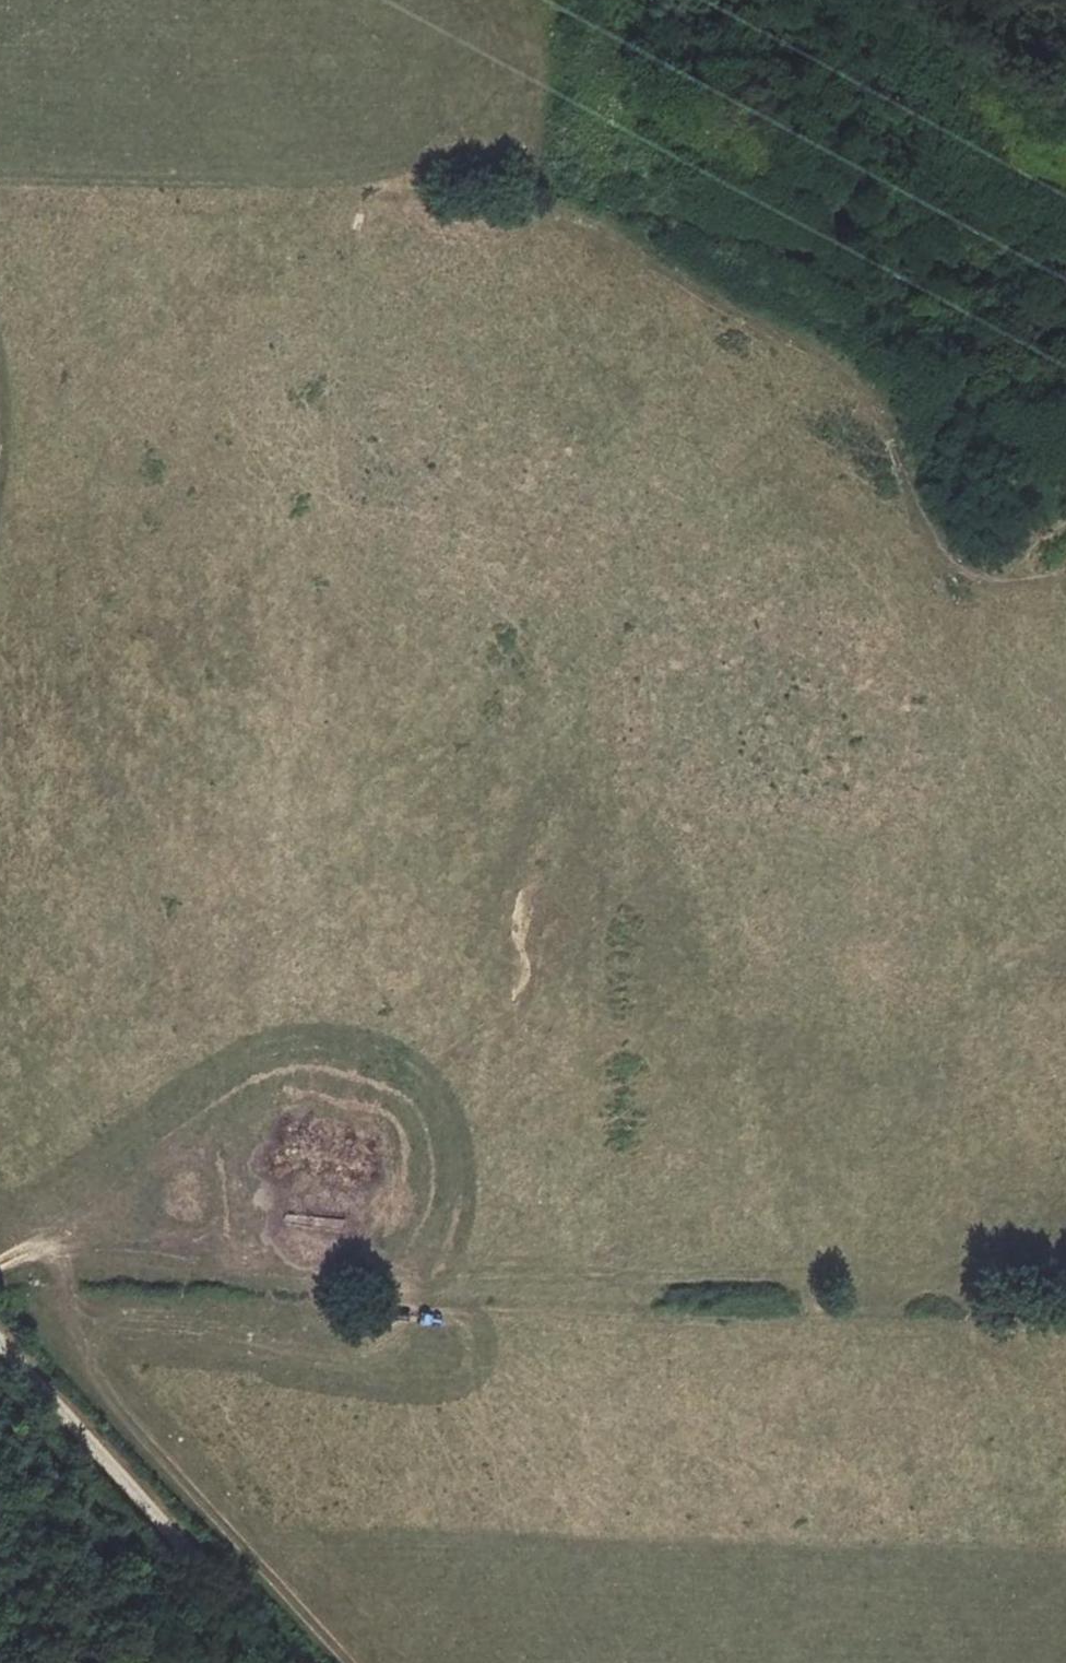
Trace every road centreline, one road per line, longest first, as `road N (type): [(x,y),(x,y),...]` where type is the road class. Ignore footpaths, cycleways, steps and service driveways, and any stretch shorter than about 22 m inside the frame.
road 1 (track): [(0,1351),(285,1662)]

